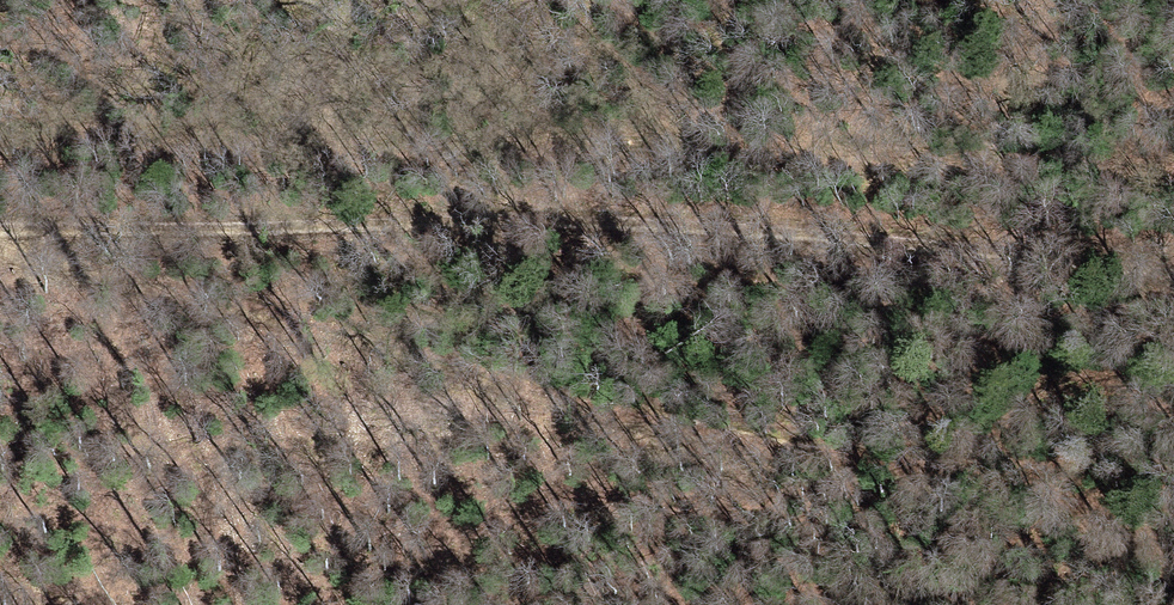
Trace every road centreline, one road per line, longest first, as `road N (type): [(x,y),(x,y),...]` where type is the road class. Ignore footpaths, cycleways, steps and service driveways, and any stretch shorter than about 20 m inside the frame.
road 1 (track): [(0,247),(51,265),(303,317),(664,423),(1075,500),(1173,558)]
road 2 (track): [(1173,276),(1004,250),(741,224),(0,230)]

